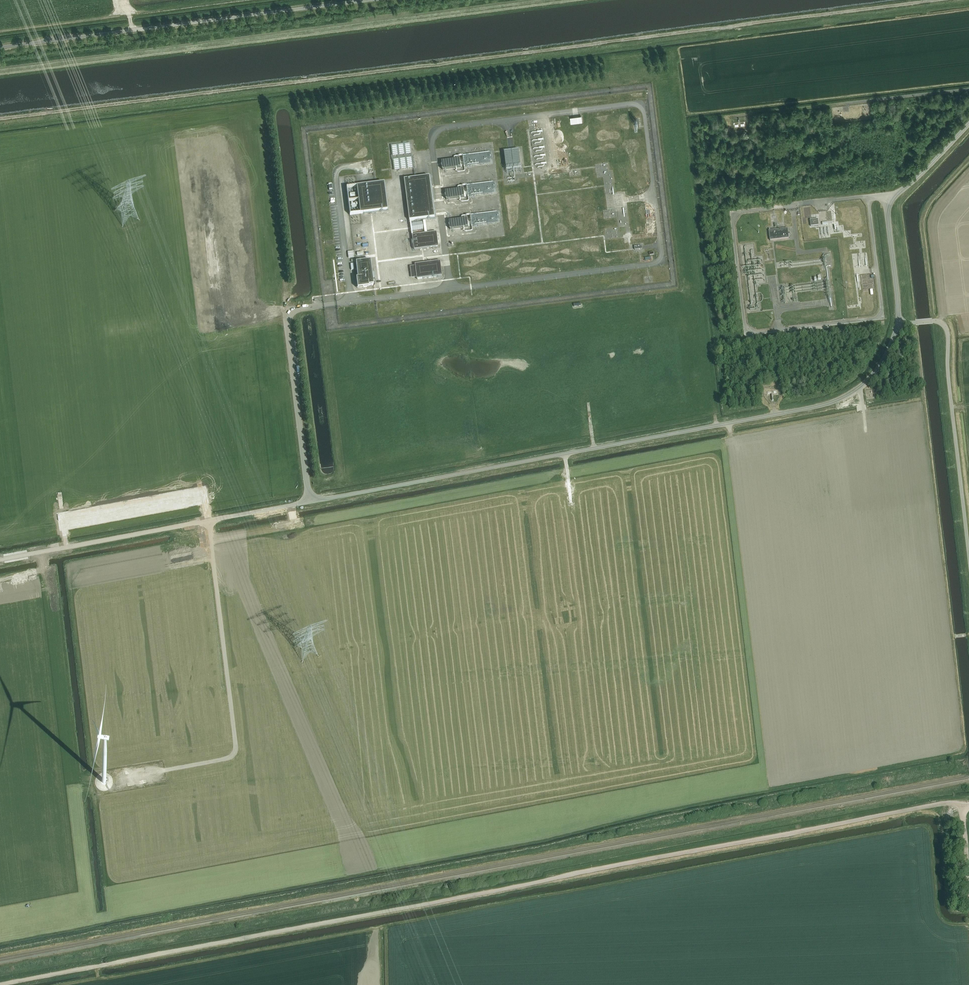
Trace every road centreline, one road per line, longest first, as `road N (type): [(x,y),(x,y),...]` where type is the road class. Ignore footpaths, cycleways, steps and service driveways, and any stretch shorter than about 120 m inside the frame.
road 1 (track): [(1,984),(957,802),(968,894)]
road 2 (unclassified): [(0,560),(823,406),(872,376),(896,325)]
road 3 (unclassified): [(369,0),(0,47)]
road 4 (unclassified): [(968,565),(947,336),(932,322)]
road 5 (unclassified): [(896,325),(888,208),(968,124)]

